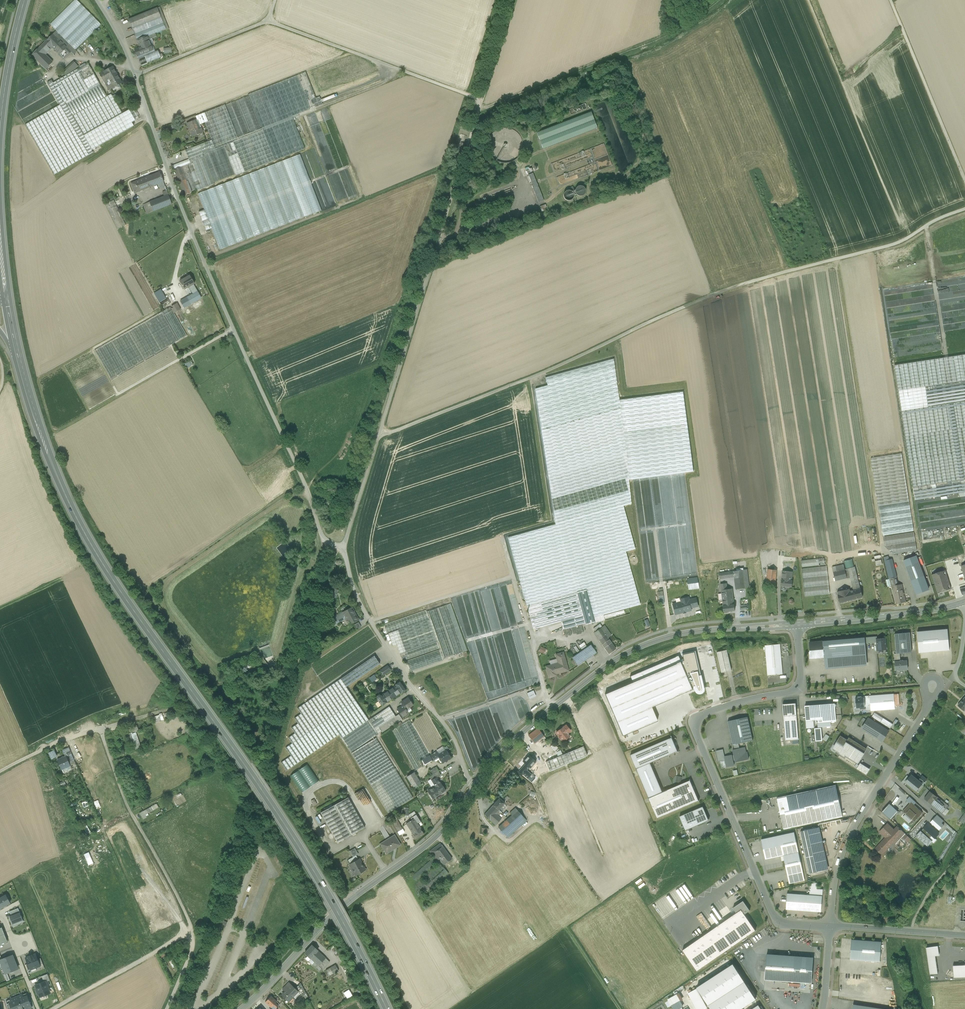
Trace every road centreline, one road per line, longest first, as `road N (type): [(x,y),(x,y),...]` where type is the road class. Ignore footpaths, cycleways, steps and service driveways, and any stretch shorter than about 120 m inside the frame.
road 1 (primary): [(387,1008),(294,839),(89,541),(53,468),(18,356)]
road 2 (track): [(483,99),(356,515),(339,547),(366,614),(451,730),(473,789)]
road 3 (tertiary): [(244,1008),(351,900),(440,833),(515,740),(614,663),(680,634),(797,624)]
road 4 (track): [(381,436),(718,291),(898,242),(964,207)]
road 5 (track): [(98,0),(137,74),(195,237),(325,537),(339,547)]
road 6 (unclassified): [(797,624),(798,688),(705,713),(696,729),(773,915),(785,924),(830,927)]
road 7 (track): [(310,492),(174,577),(165,591),(169,609),(221,674),(256,670)]
road 8 (residential): [(830,927),(849,836),(942,684)]
road 9 (track): [(719,0),(654,41),(489,104),(483,99)]
road 10 (track): [(270,20),(483,99)]
road 11 (track): [(889,0),(964,182)]
road 12 (residential): [(0,772),(99,726),(165,710)]
road 13 (tertiary): [(797,624),(964,602)]
road 14 (track): [(52,1008),(193,934)]
road 15 (track): [(270,20),(137,74)]
road 16 (track): [(193,934),(133,813)]
road 17 (unclassified): [(830,927),(964,935)]
road 18 (primary): [(0,125),(24,0)]
road 19 (track): [(277,654),(303,577),(329,540)]

